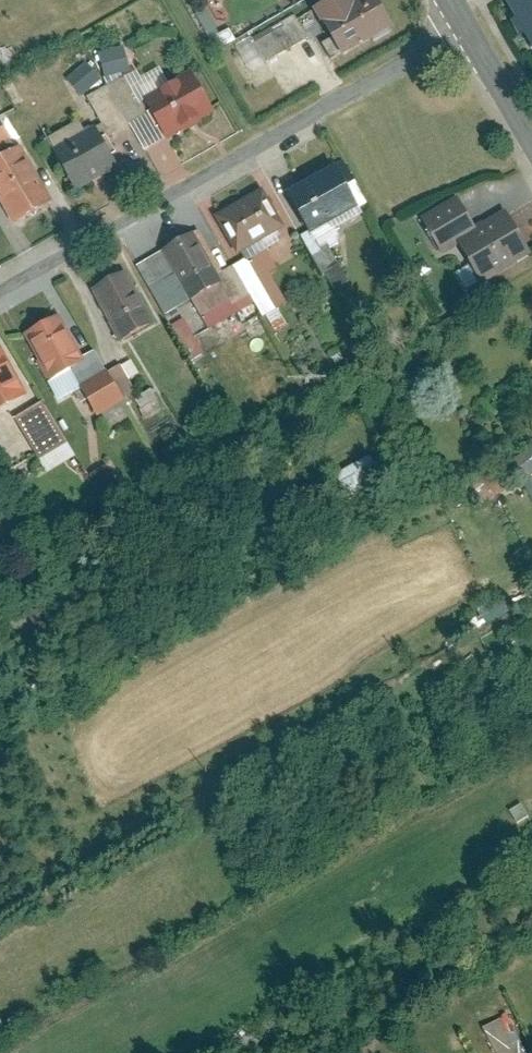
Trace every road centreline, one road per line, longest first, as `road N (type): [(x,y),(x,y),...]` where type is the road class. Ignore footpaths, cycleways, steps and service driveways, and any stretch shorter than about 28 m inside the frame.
road 1 (residential): [(469,29),(0,290)]
road 2 (tertiary): [(469,29),(531,136)]

